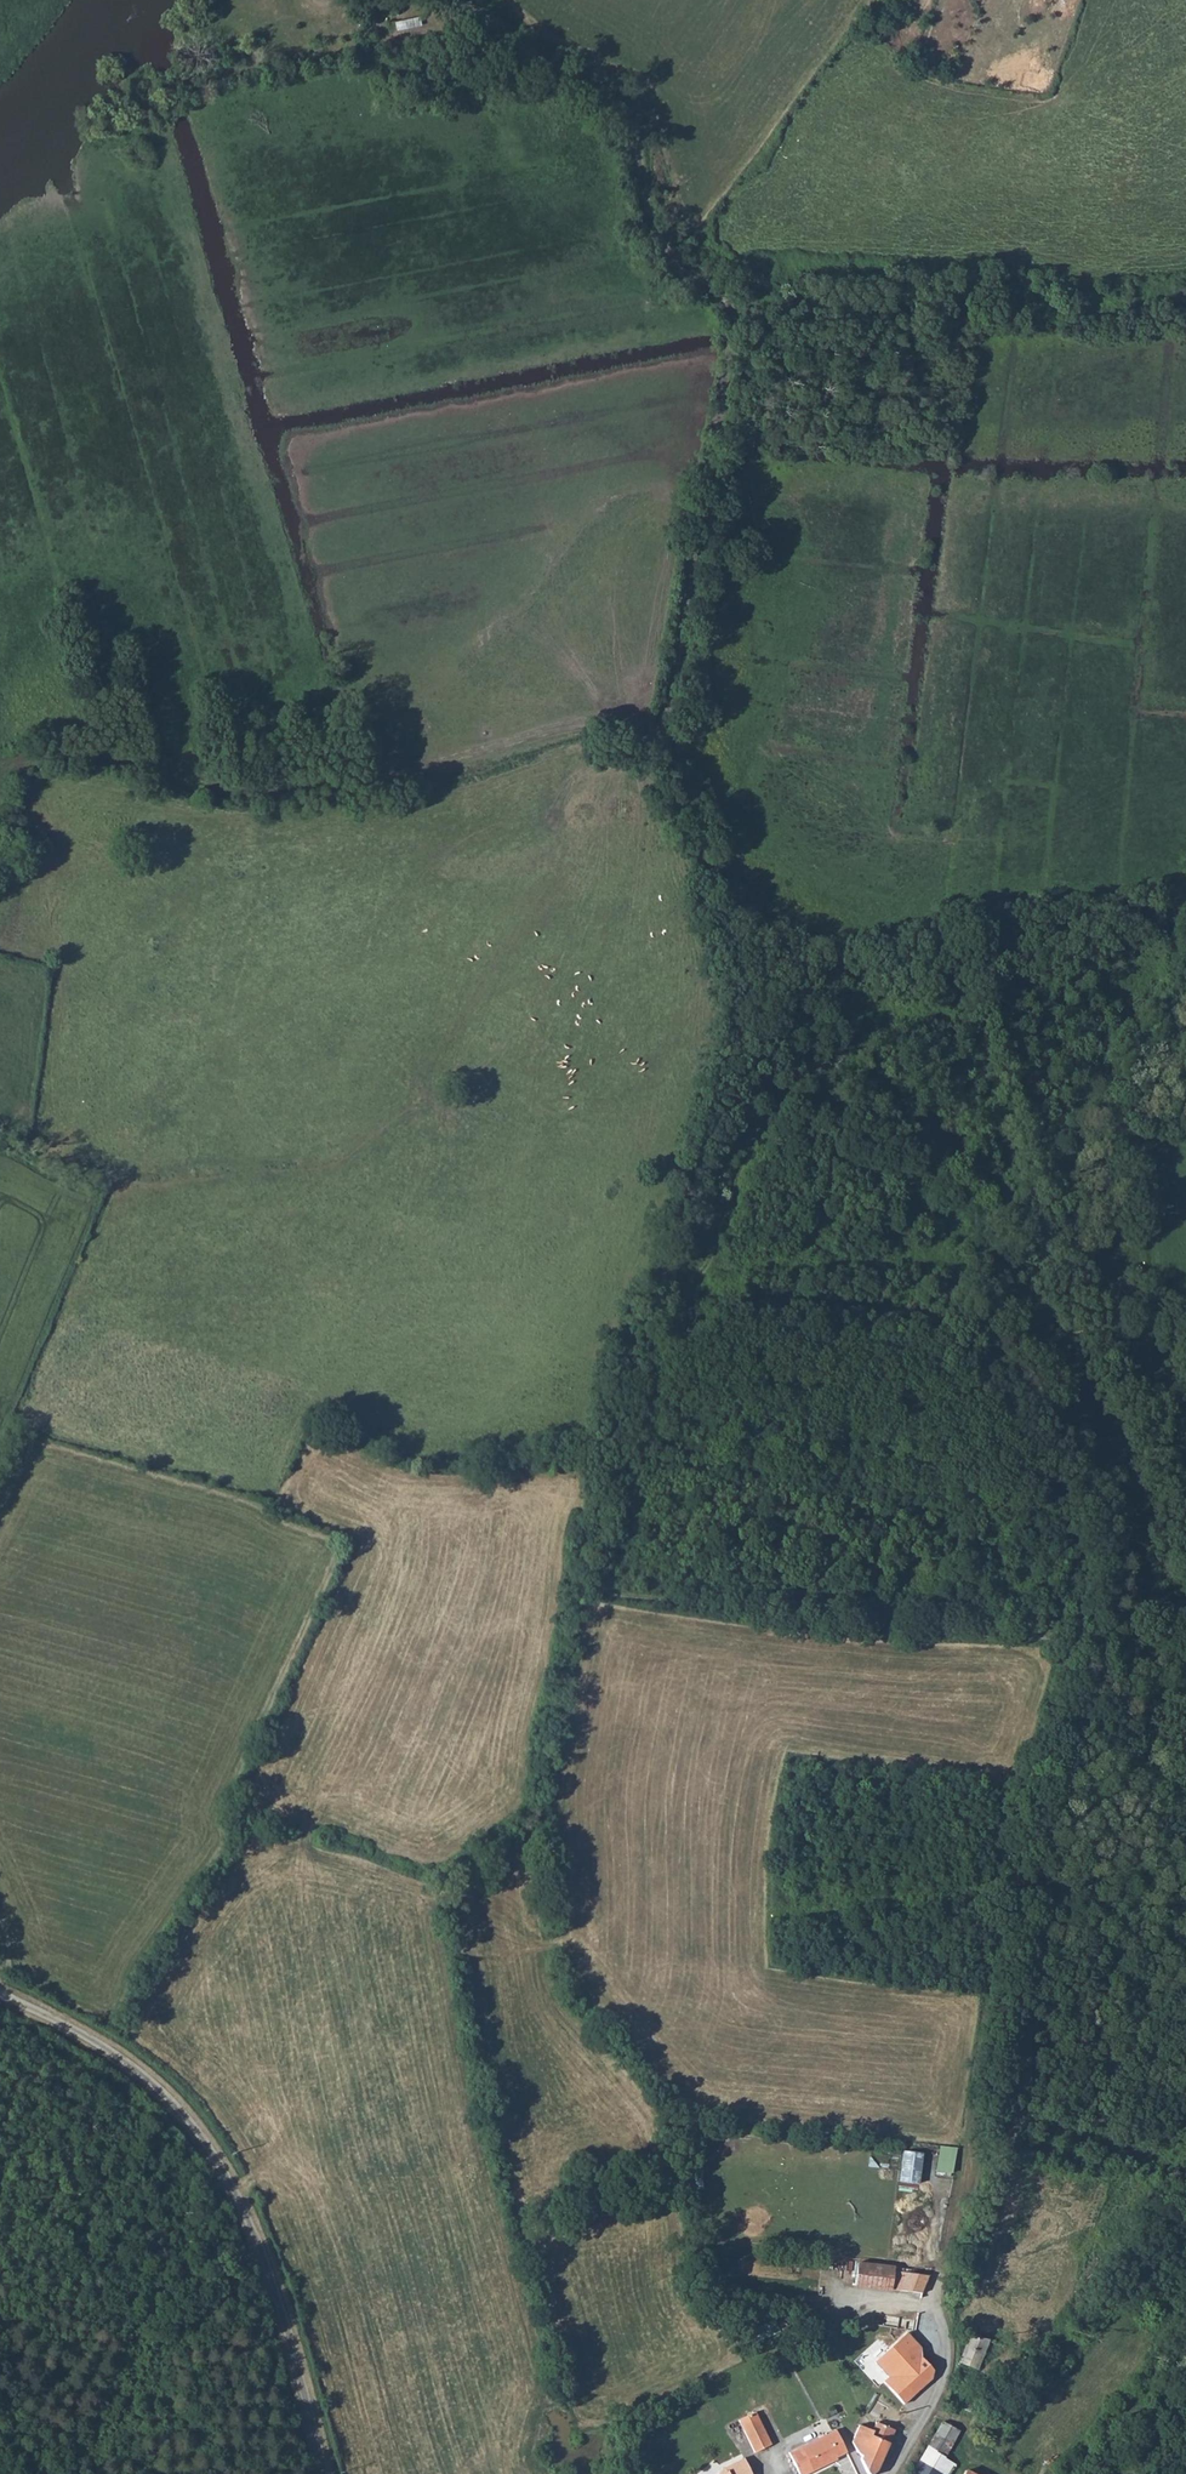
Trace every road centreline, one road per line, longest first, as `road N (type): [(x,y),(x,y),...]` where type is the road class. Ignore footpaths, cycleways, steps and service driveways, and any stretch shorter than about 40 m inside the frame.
road 1 (track): [(964,2208),(984,2032),(1065,1652),(1059,1640),(745,1612),(605,1592),(596,1577),(606,1482),(647,1312),(686,1212),(742,1015),(744,967),(668,727)]
road 2 (track): [(459,0),(615,99),(633,127),(653,235),(733,317),(668,727)]
road 3 (unclassified): [(325,2473),(286,2326),(227,2179),(183,2116),(124,2063),(0,1997)]
road 4 (unclassified): [(889,2473),(948,2357),(939,2292),(964,2208)]

